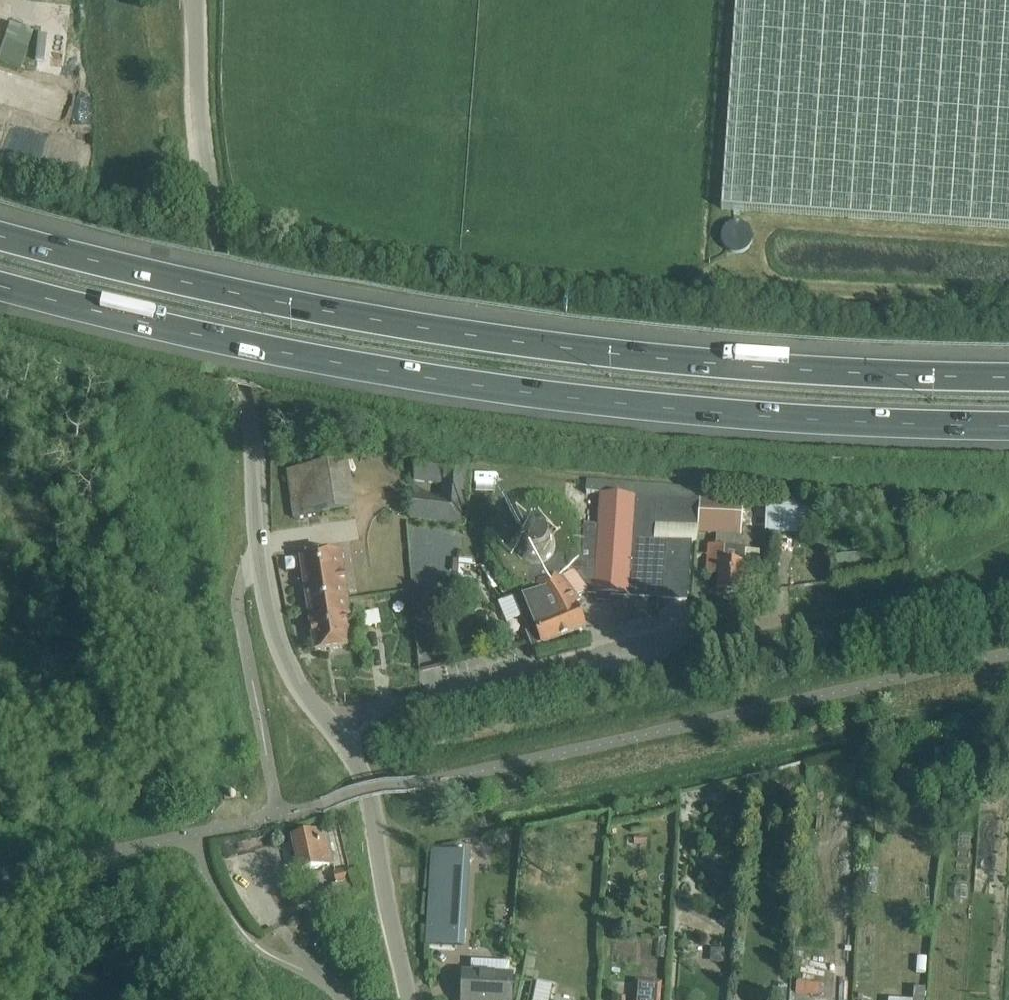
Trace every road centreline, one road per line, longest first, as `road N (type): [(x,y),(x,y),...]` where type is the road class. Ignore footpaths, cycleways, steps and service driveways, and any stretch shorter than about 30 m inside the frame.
road 1 (motorway): [(1008,375),(732,364),(540,342),(317,307),(0,232)]
road 2 (motorway): [(0,291),(309,359),(535,395),(724,414),(1008,426)]
road 3 (unclassified): [(329,720),(283,659),(267,606),(246,388),(206,152),(197,14)]
road 4 (residential): [(329,720),(686,633)]
road 5 (unclassified): [(408,999),(367,783),(329,720)]

